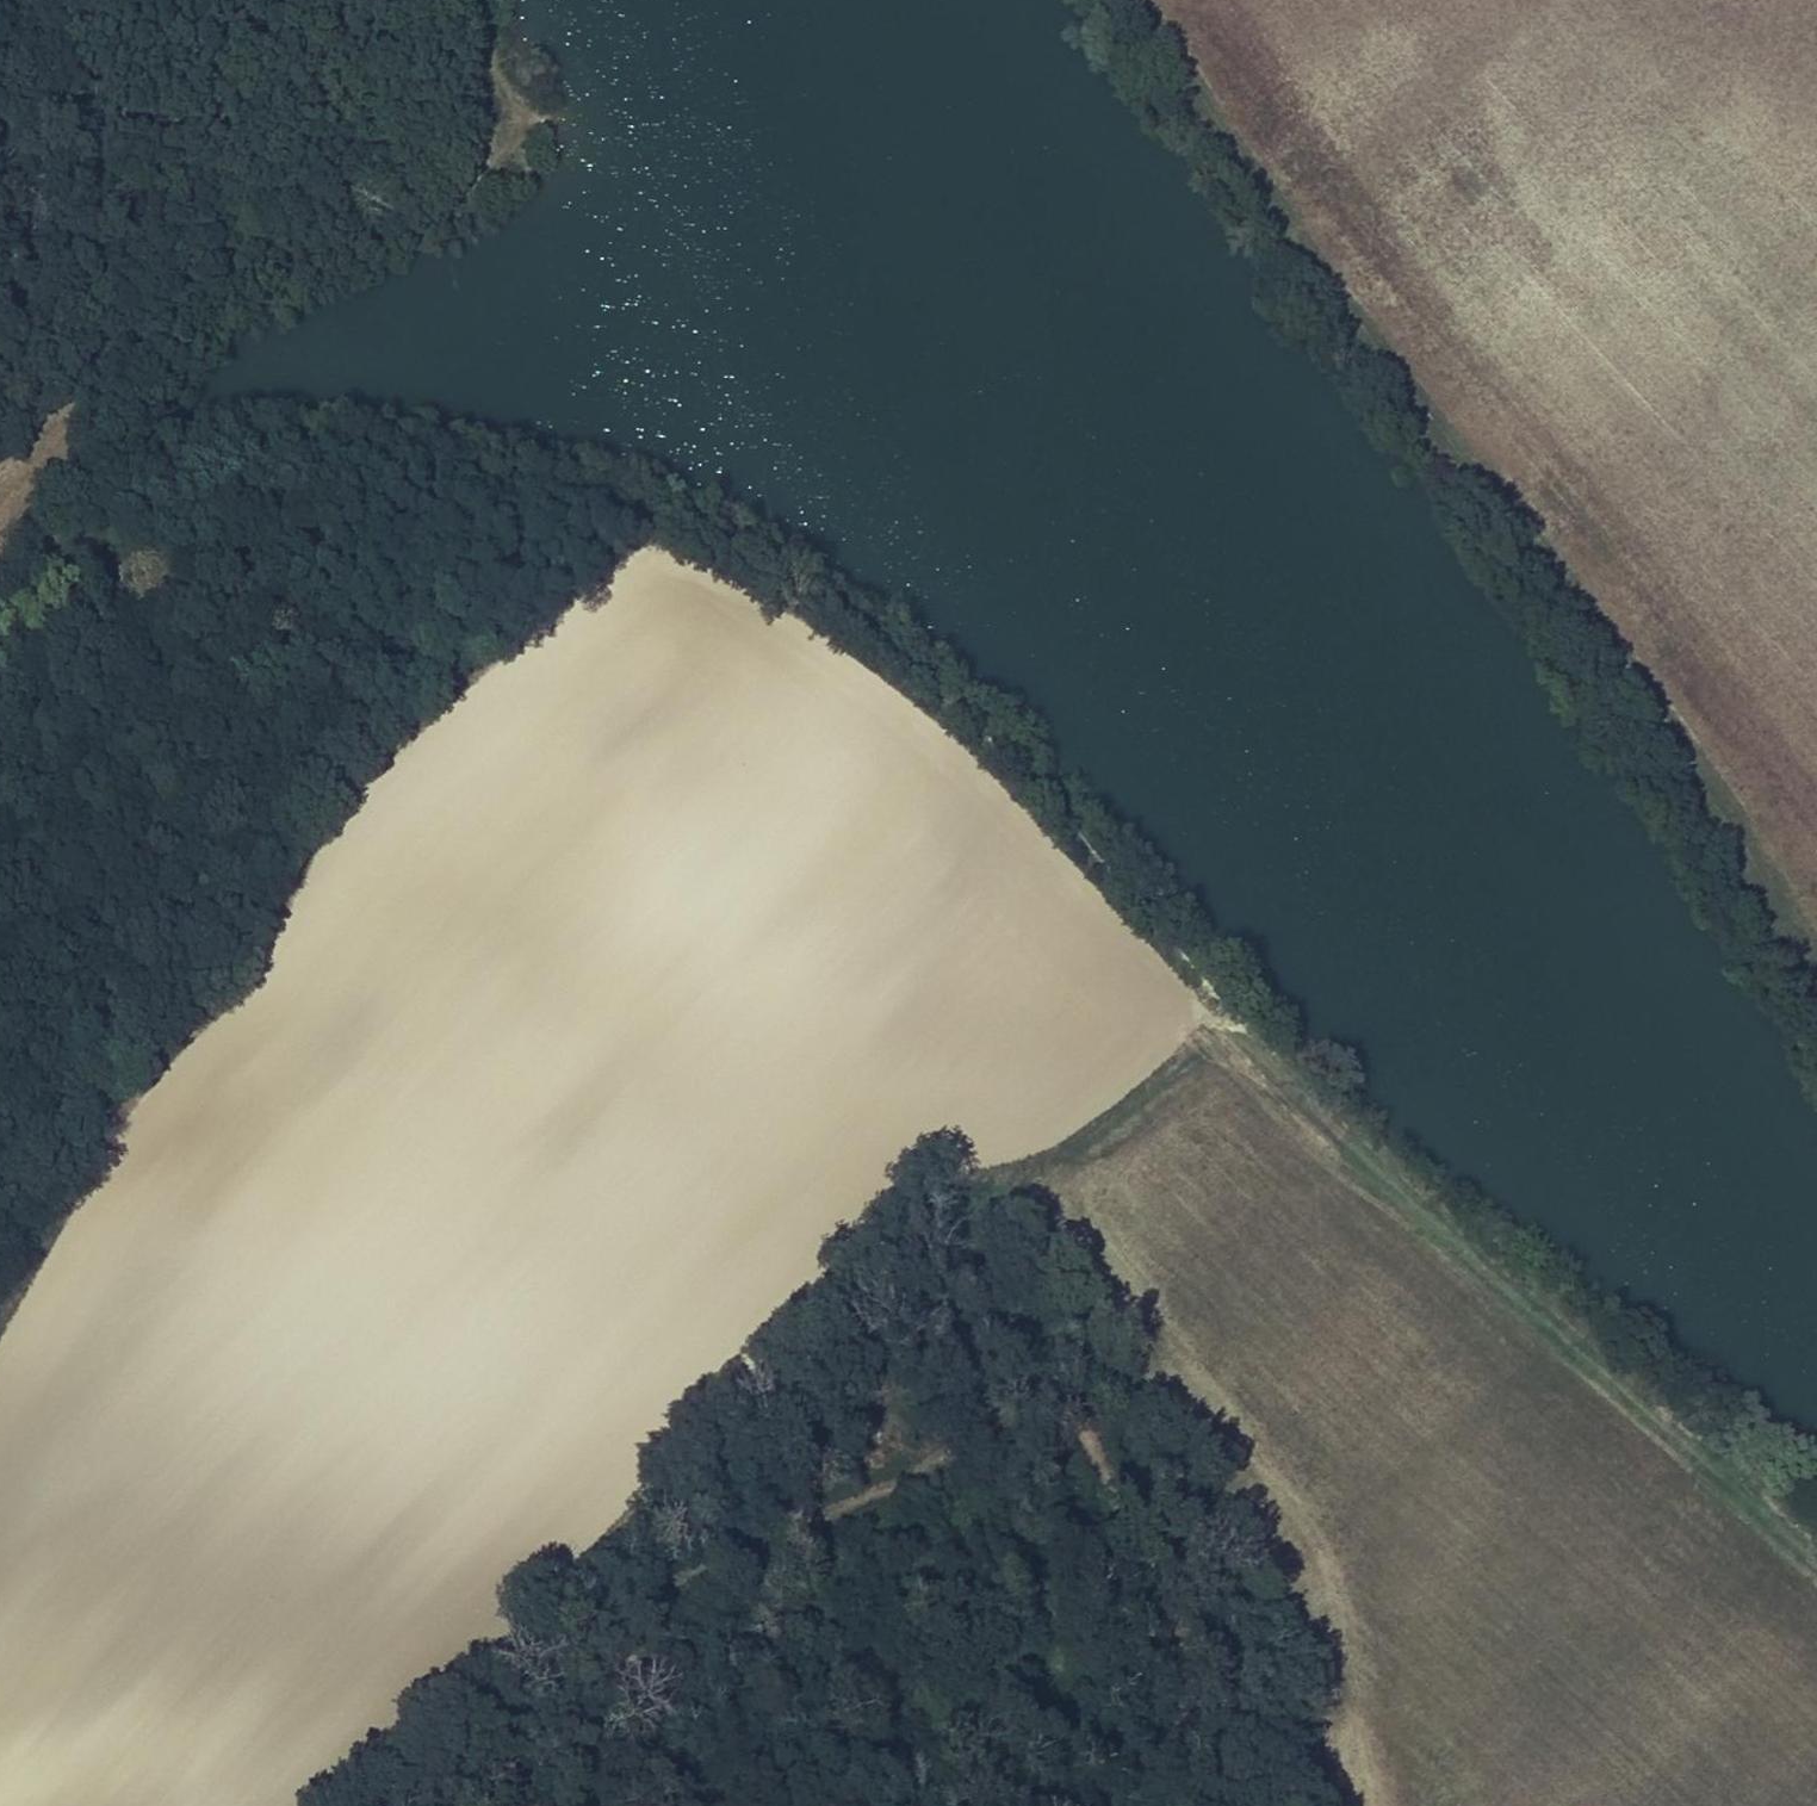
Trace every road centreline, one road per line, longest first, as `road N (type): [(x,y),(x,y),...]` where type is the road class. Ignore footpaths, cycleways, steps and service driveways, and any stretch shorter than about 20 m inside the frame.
road 1 (track): [(1816,1560),(1215,1019),(1032,771),(821,595),(690,532)]
road 2 (track): [(1816,973),(1493,469),(1133,0)]

